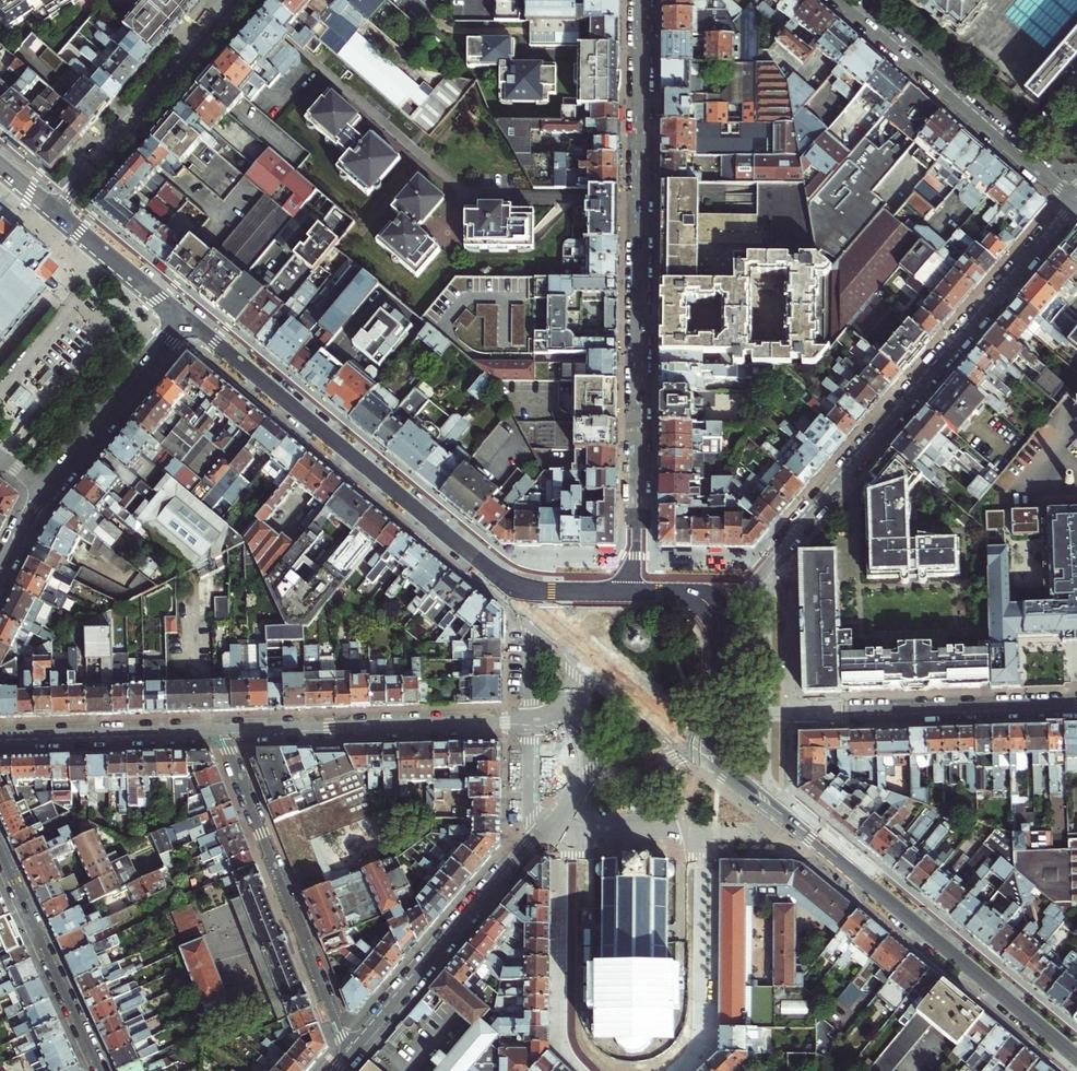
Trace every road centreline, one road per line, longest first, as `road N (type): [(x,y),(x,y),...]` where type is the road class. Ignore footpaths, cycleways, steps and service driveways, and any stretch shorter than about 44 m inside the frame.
road 1 (residential): [(350,1055),(528,844),(527,738),(501,725),(220,733)]
road 2 (residential): [(640,0),(636,591)]
road 3 (secondary): [(636,591),(507,583),(186,318)]
road 4 (tertiary): [(715,612),(760,576),(1073,203)]
road 5 (secondary): [(1076,1057),(734,775),(725,759),(724,709)]
road 6 (residential): [(1076,705),(724,709)]
road 7 (residential): [(350,1055),(220,733)]
road 8 (tertiary): [(843,0),(1073,203)]
road 9 (residential): [(55,210),(237,0)]
road 10 (residential): [(100,1070),(0,853)]
road 11 (tertiary): [(186,318),(42,494)]
road 12 (residential): [(220,733),(0,739)]
road 13 (secondary): [(186,318),(55,210)]

